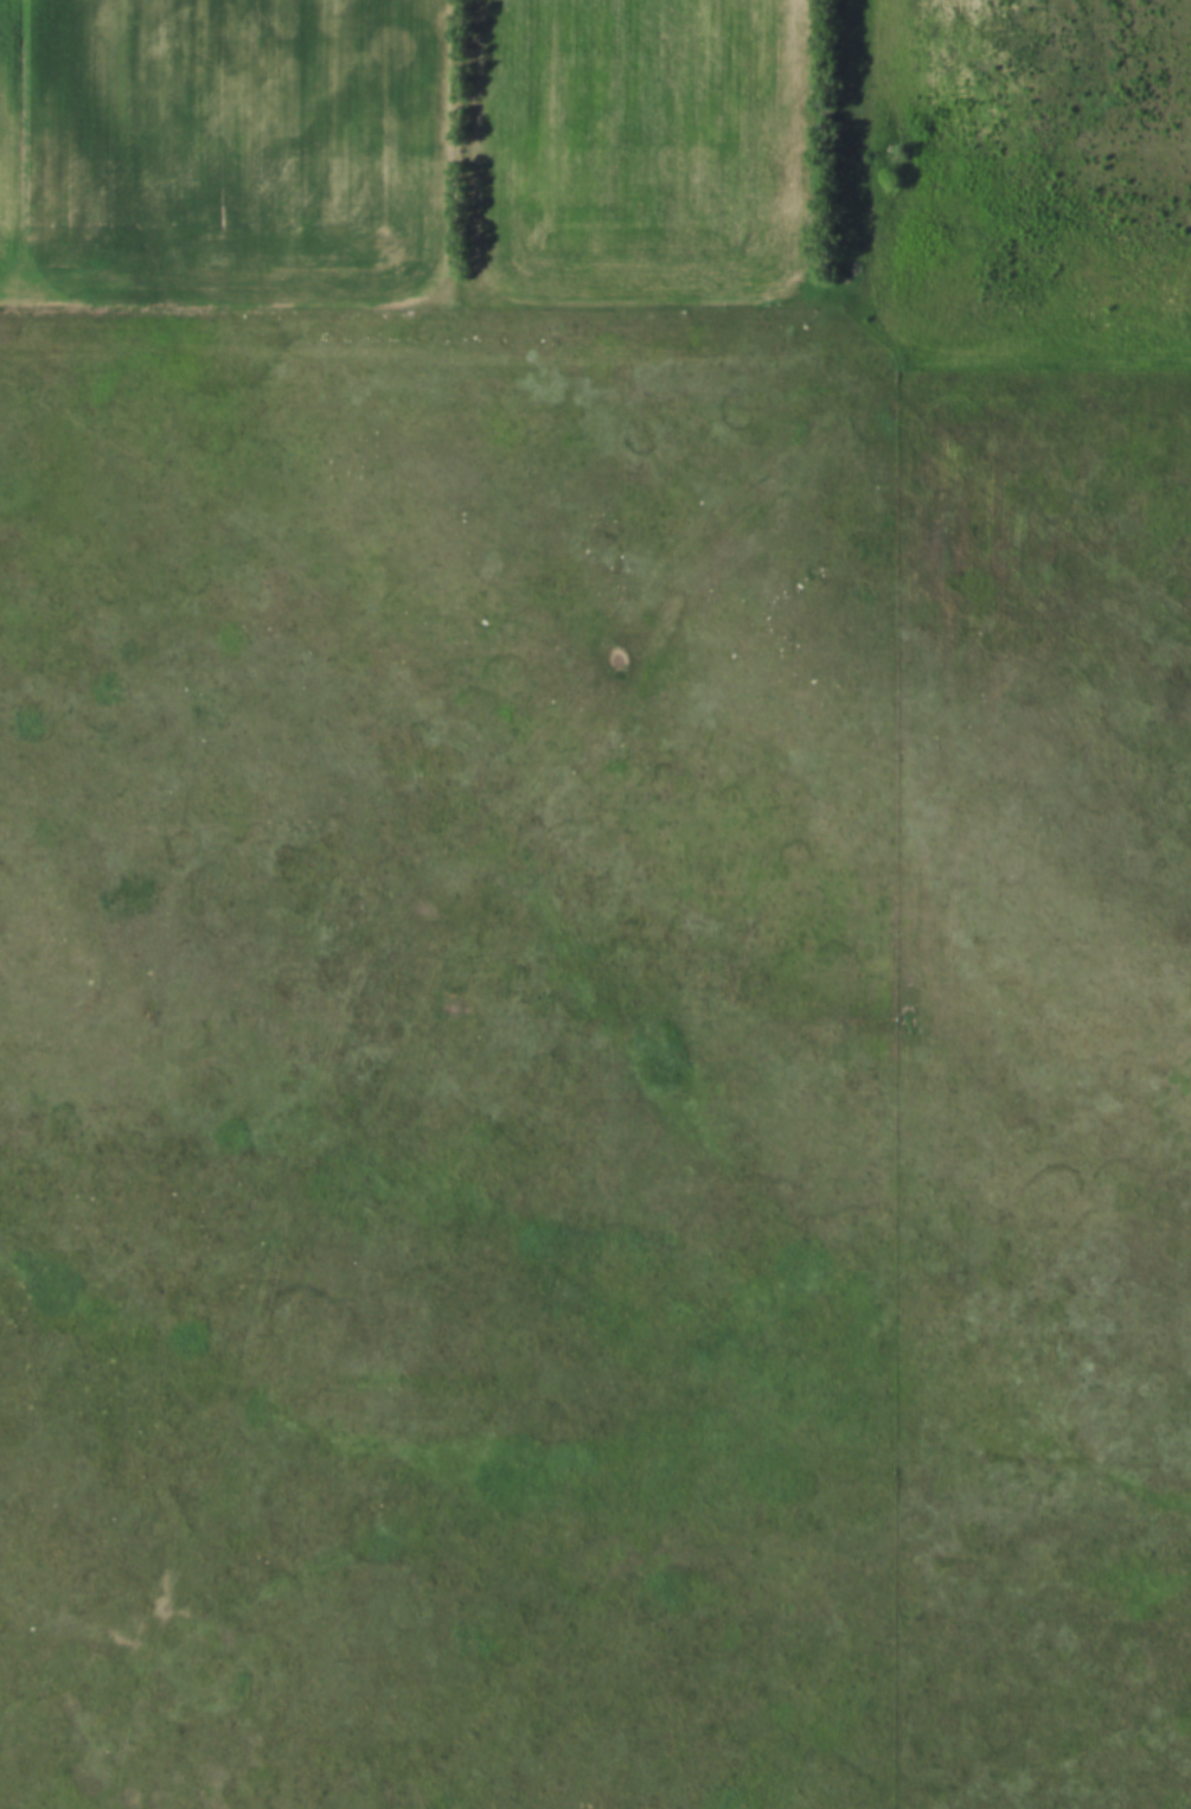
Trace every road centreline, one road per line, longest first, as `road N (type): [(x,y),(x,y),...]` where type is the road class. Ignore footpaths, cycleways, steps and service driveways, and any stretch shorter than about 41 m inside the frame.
road 1 (track): [(853,0),(851,307)]

